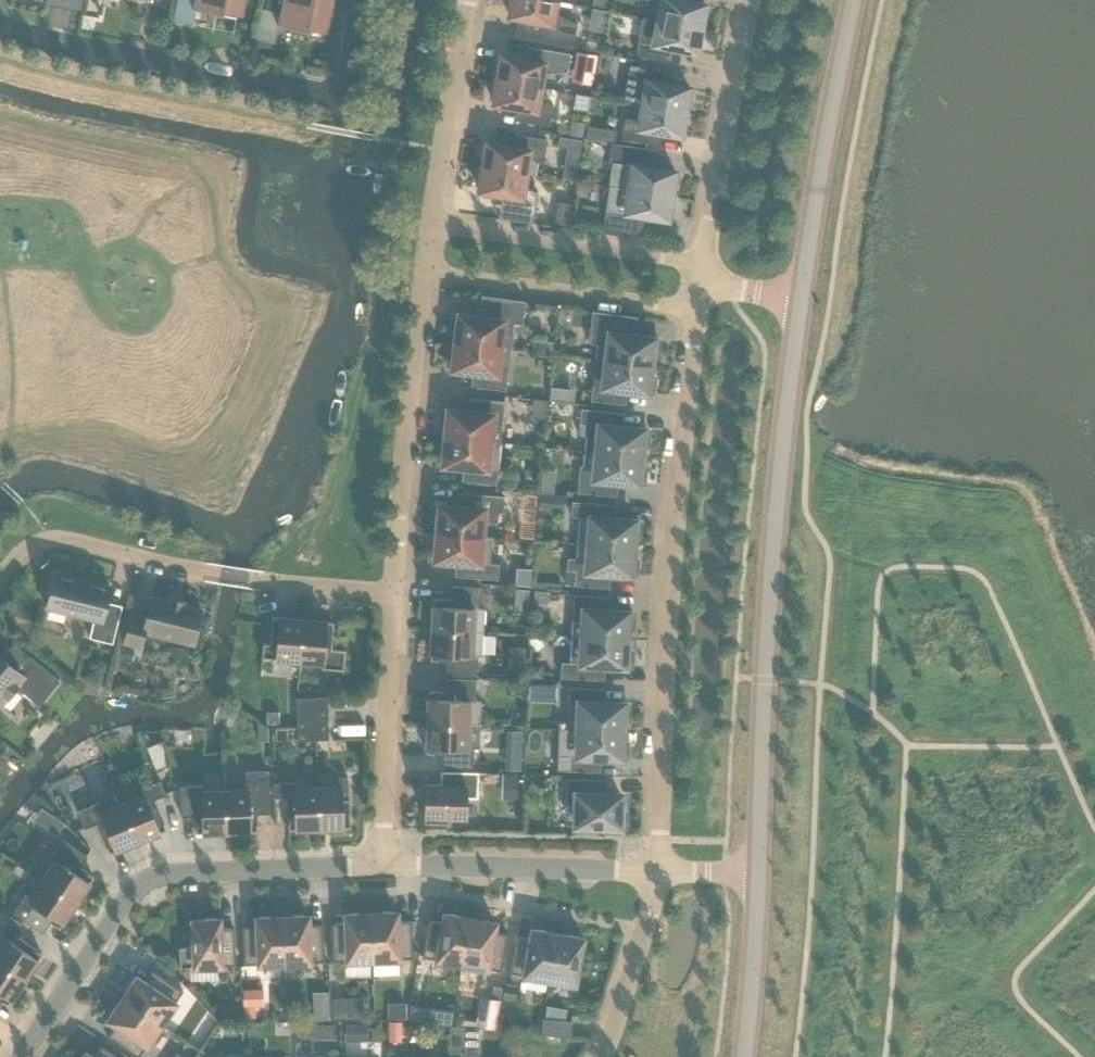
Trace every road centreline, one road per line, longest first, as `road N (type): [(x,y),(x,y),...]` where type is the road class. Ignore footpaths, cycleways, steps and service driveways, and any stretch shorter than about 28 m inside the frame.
road 1 (secondary): [(759,873),(778,504),(801,301)]
road 2 (residential): [(697,310),(672,556),(658,872)]
road 3 (unclassified): [(383,866),(156,877),(119,917),(26,1056)]
road 4 (residential): [(0,586),(20,563),(70,545),(206,576),(394,594)]
road 5 (residential): [(394,594),(429,276)]
road 6 (secondary): [(801,301),(855,0)]
road 7 (unclassified): [(658,872),(383,866)]
road 8 (residential): [(383,866),(394,594)]
road 9 (residential): [(437,224),(705,264)]
road 10 (residential): [(697,310),(429,276)]
road 11 (residential): [(705,264),(753,0)]
road 12 (residential): [(437,224),(473,0)]
road 13 (residential): [(658,872),(600,1056)]
road 14 (secondary): [(744,1056),(759,873)]

